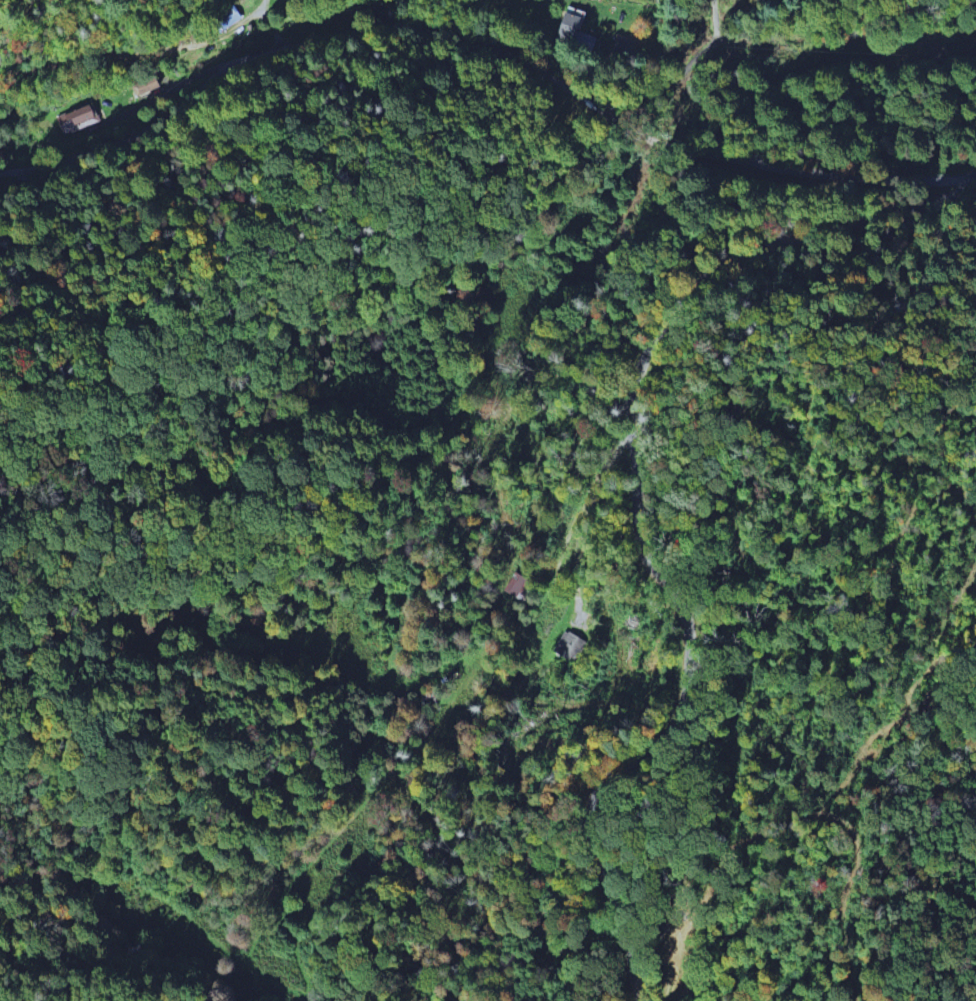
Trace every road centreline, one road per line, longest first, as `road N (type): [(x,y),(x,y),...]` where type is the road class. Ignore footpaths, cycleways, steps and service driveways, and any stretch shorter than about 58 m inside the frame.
road 1 (residential): [(631,1000),(589,806),(600,782),(666,737),(681,707),(687,618),(644,555),(635,519),(629,416),(639,377),(668,319),(713,269),(782,239),(952,196),(975,177)]
road 2 (residential): [(971,179),(799,171),(631,134),(562,83),(496,49),(389,29),(334,34),(236,60),(172,114),(118,143),(37,170),(0,173)]

